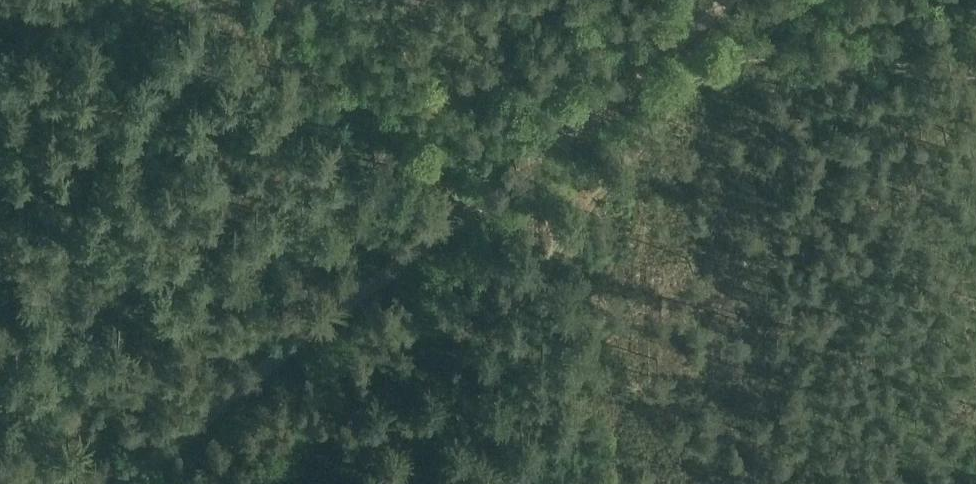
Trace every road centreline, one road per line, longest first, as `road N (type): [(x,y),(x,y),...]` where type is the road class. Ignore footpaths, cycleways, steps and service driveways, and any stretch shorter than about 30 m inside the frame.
road 1 (track): [(975,73),(731,71),(688,94),(387,483)]
road 2 (track): [(134,483),(259,373),(486,204),(732,0)]

